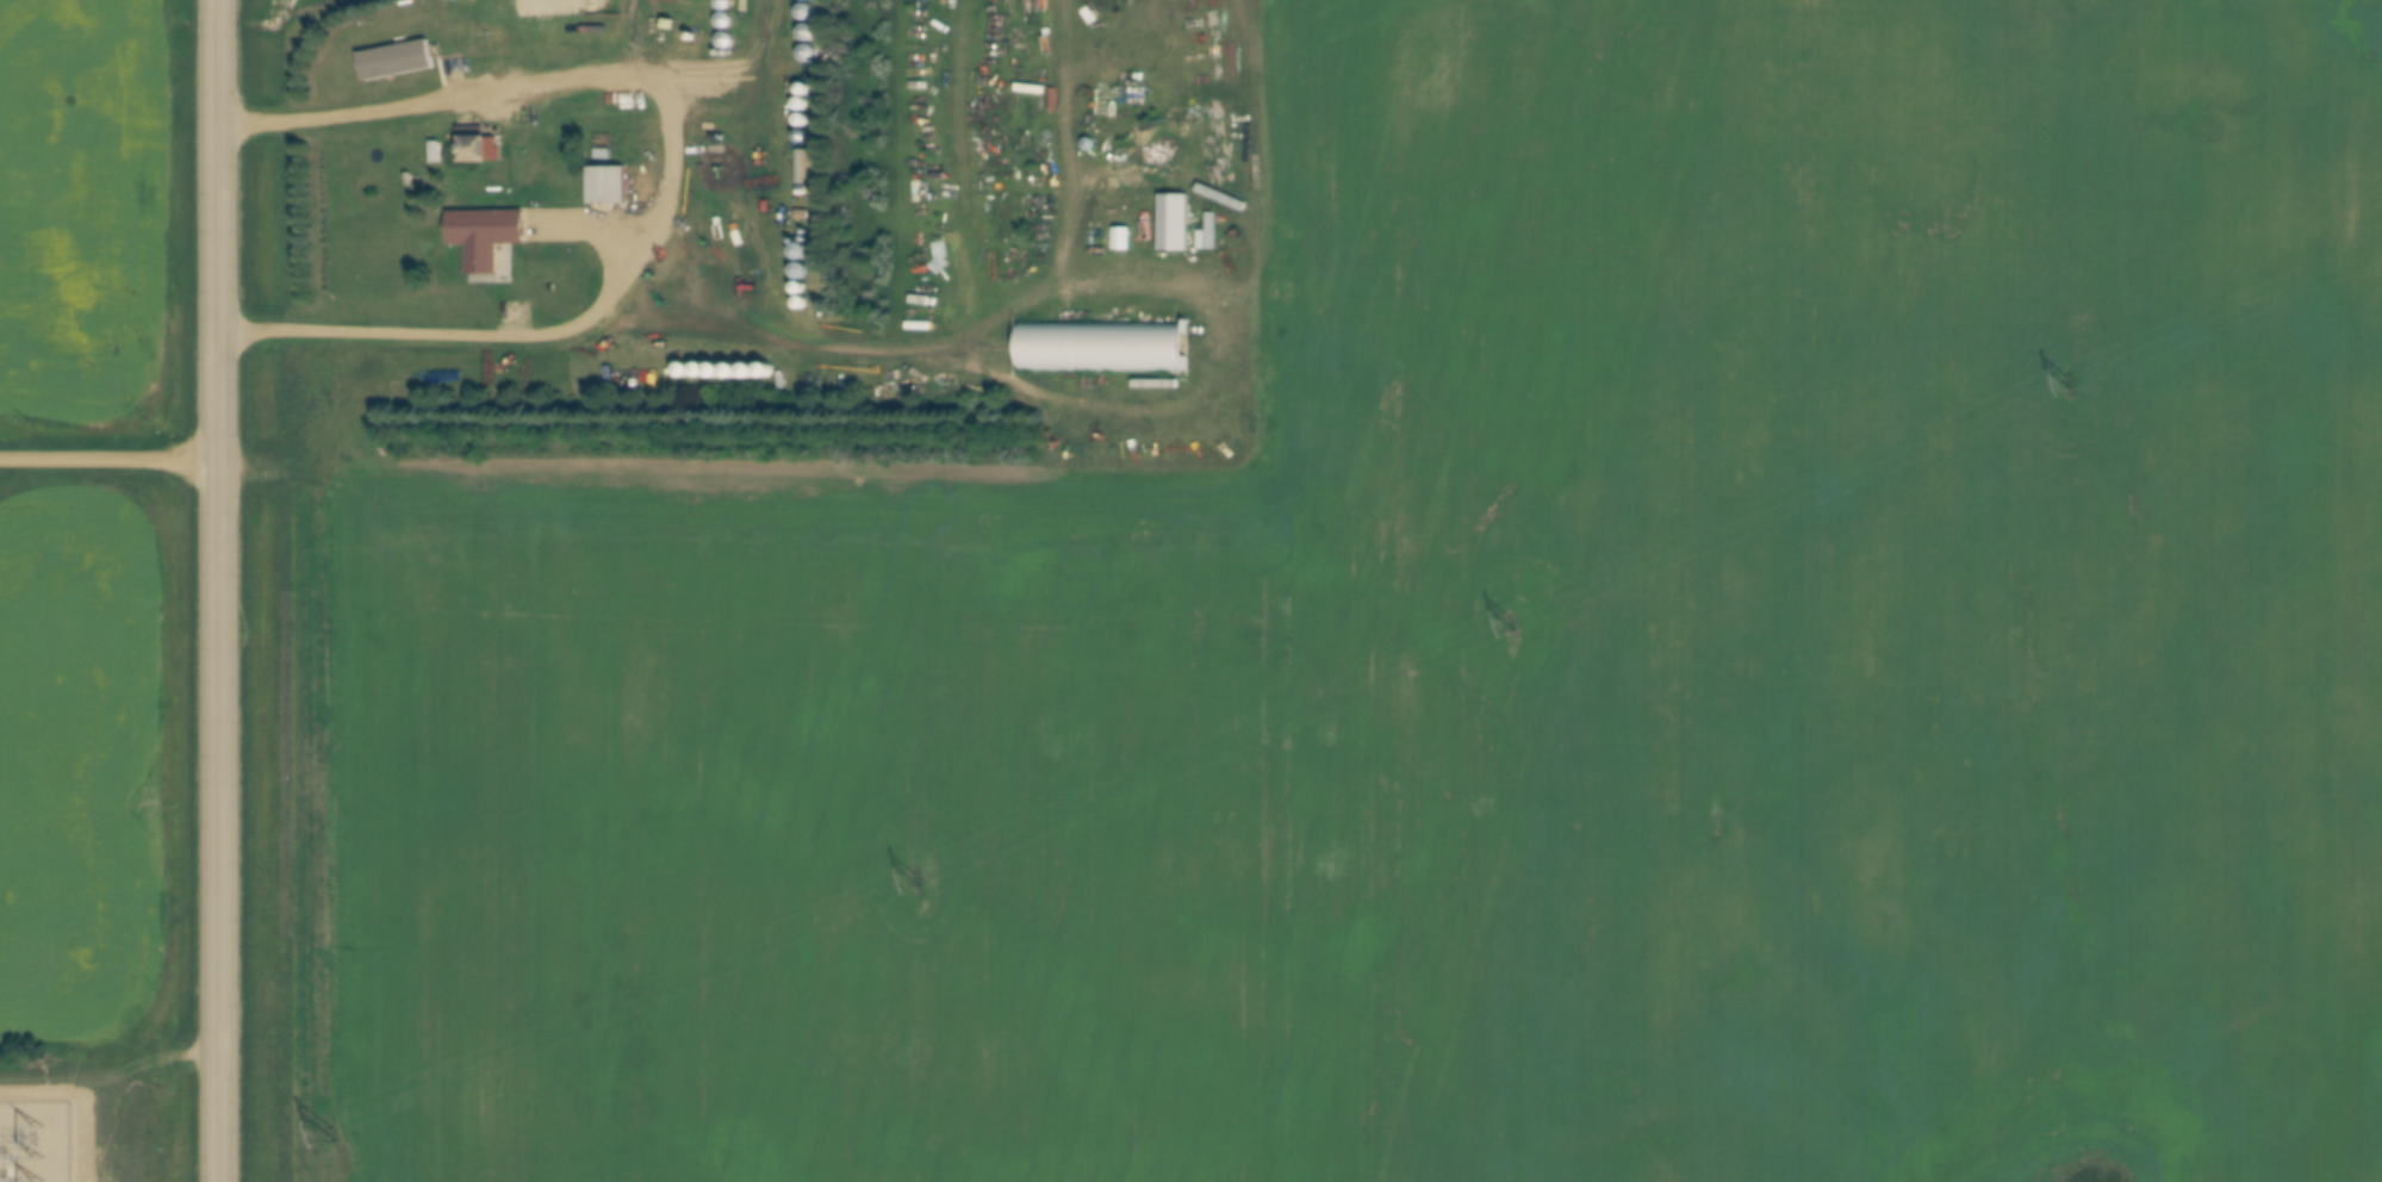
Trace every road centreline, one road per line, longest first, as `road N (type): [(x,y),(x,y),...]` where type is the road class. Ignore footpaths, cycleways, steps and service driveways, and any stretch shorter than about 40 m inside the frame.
road 1 (tertiary): [(221,1181),(218,0)]

